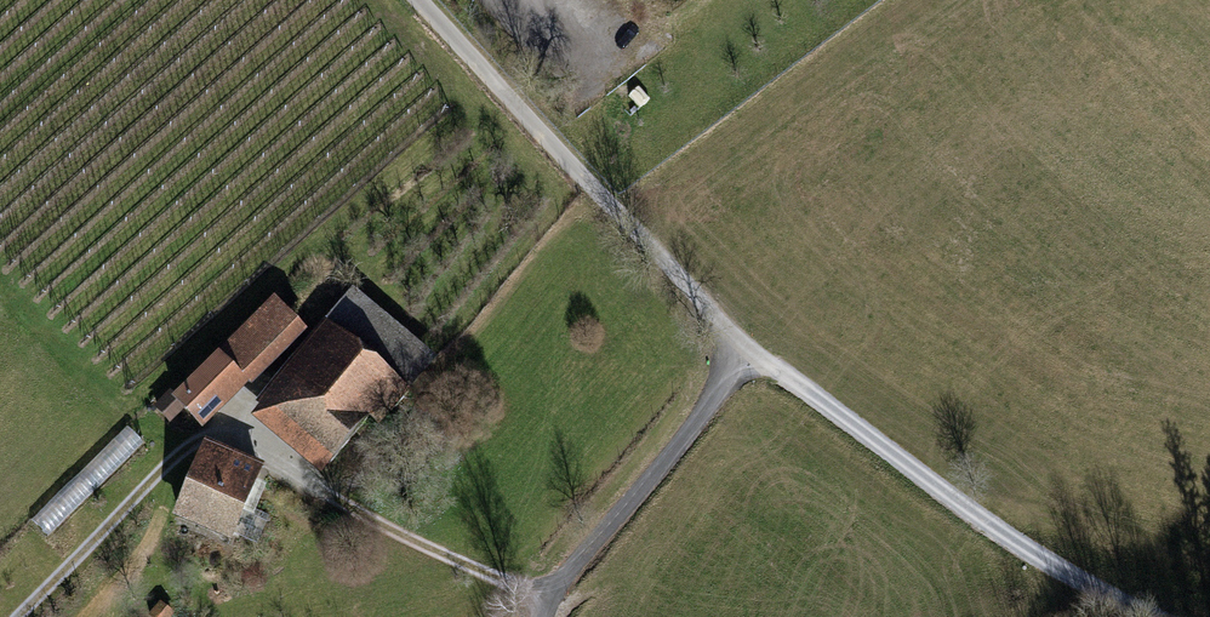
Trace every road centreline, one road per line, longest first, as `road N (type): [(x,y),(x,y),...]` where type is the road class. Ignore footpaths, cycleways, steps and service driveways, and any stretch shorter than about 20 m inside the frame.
road 1 (track): [(18,616),(189,445),(219,436),(246,442),(334,505),(550,601)]
road 2 (track): [(748,348),(1031,554),(1159,616)]
road 3 (residential): [(421,0),(748,348)]
road 4 (residential): [(544,616),(576,563),(670,457),(748,348)]

